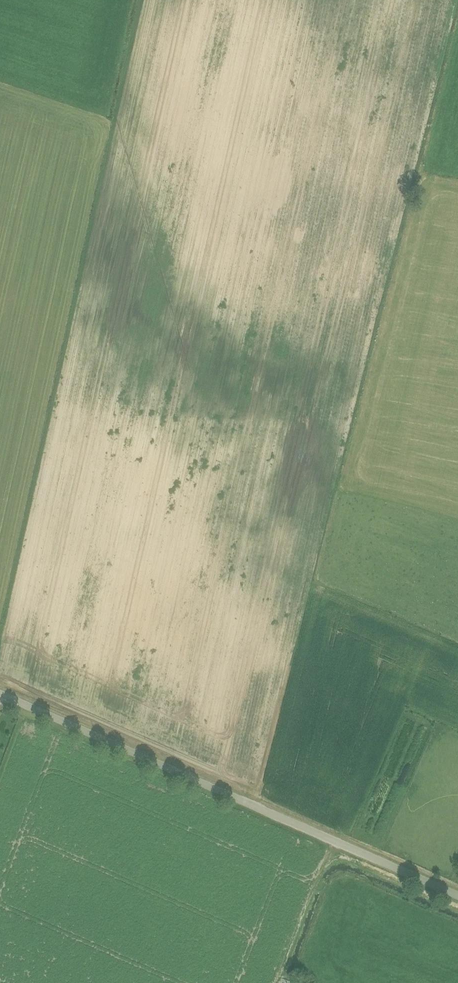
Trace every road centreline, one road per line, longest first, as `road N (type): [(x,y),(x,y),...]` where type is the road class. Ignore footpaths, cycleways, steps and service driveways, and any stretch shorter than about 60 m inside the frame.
road 1 (unclassified): [(457,896),(0,694)]

